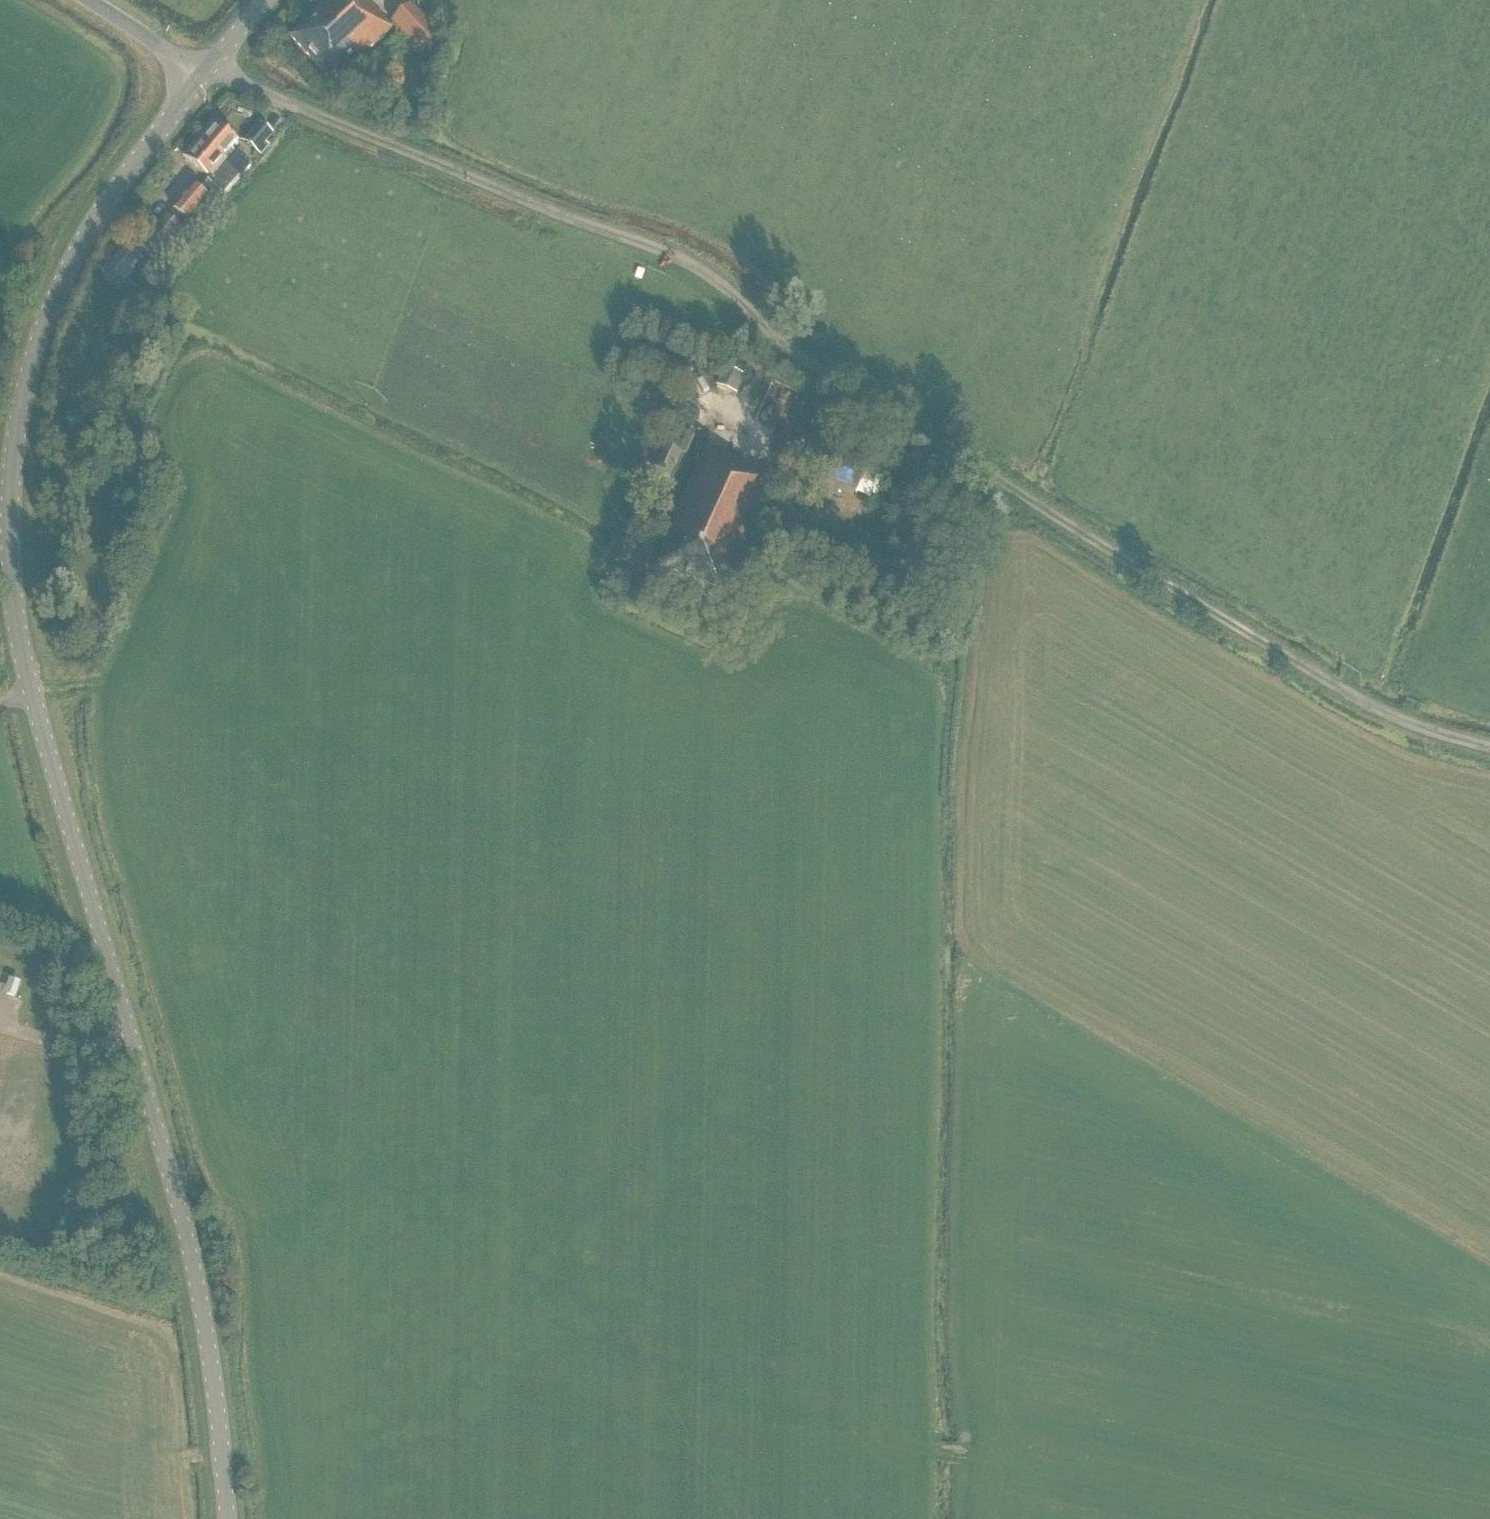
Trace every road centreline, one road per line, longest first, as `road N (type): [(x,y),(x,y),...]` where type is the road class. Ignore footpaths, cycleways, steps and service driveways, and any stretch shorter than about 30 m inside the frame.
road 1 (tertiary): [(229,1518),(189,1241),(34,700),(10,545),(16,438),(41,331),(86,237),(201,77)]
road 2 (track): [(213,63),(288,101),(694,267),(780,341),(1102,547),(1389,715),(1489,747)]
road 3 (unclassified): [(201,77),(92,0)]

